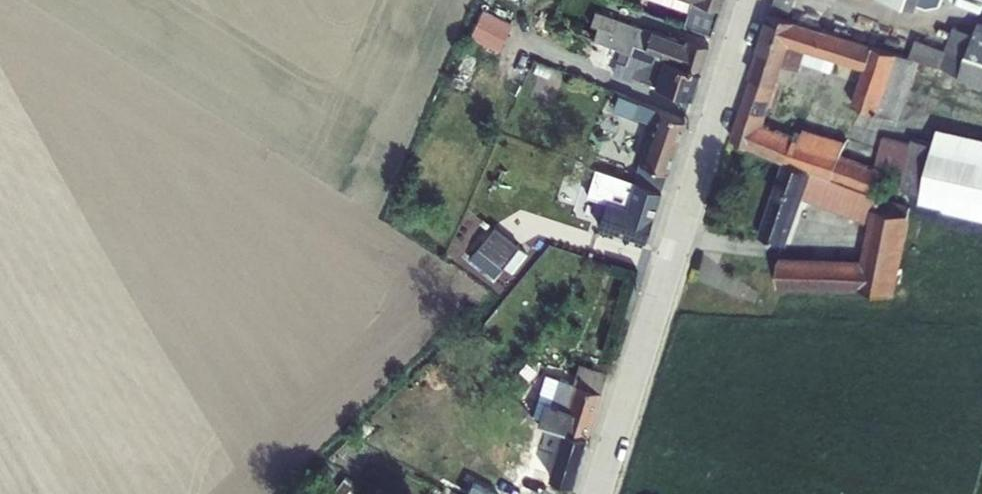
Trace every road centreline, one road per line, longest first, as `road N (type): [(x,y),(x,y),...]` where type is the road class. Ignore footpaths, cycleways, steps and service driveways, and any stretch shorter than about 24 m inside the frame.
road 1 (residential): [(744,0),(601,493)]

